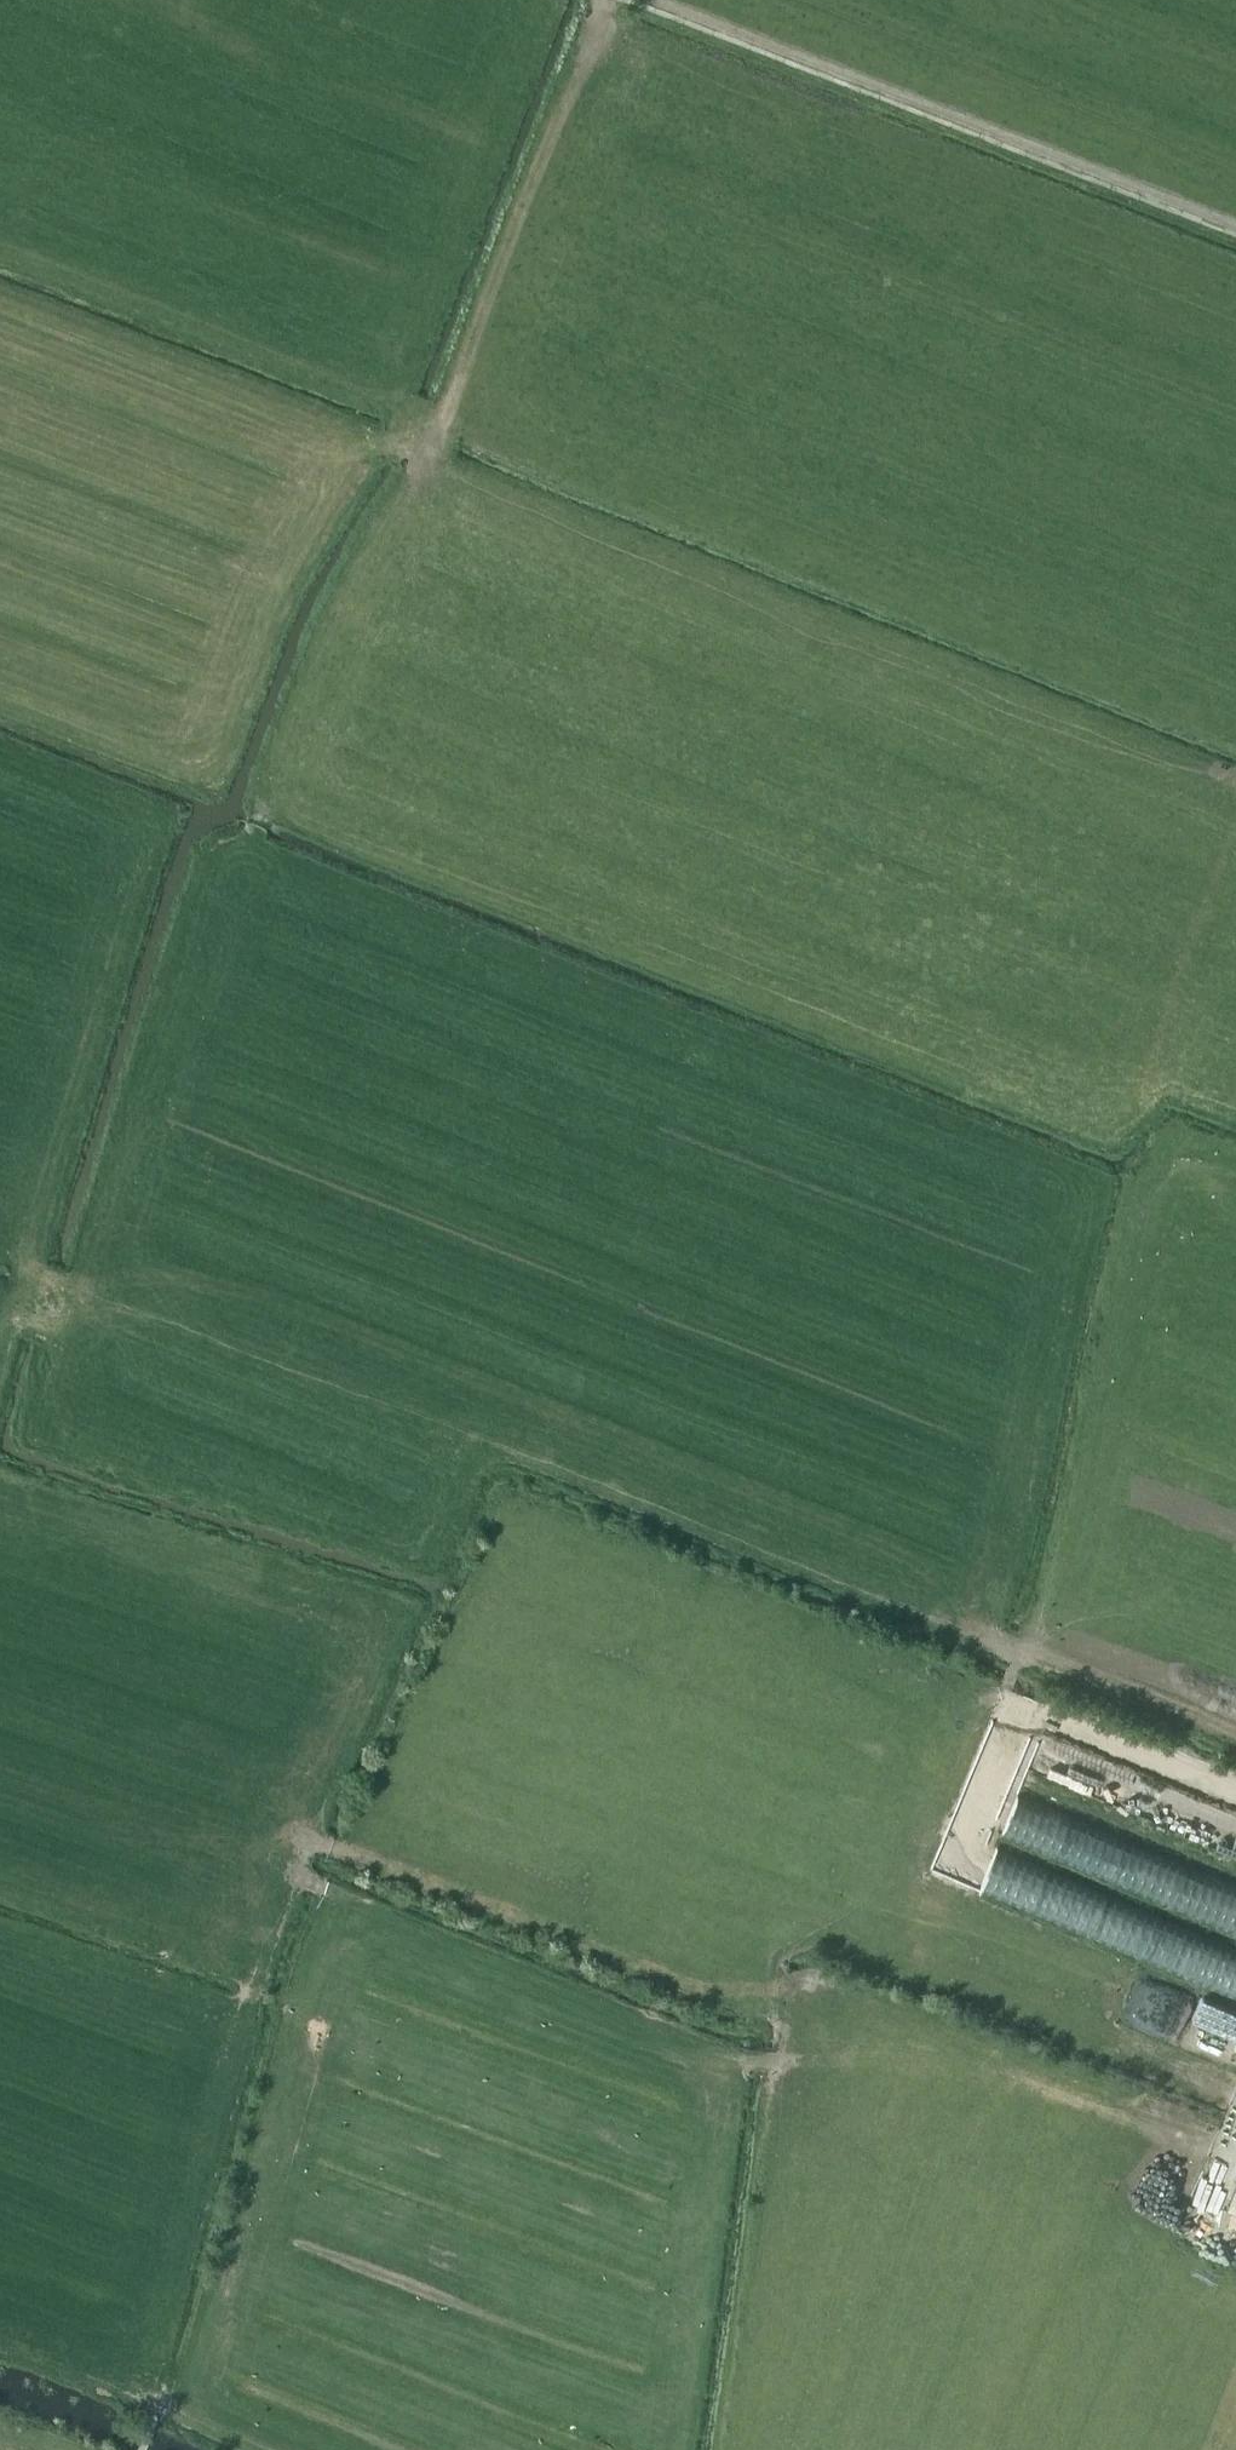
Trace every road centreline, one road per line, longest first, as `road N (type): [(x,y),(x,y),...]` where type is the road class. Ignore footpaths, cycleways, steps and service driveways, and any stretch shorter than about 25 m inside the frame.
road 1 (track): [(625,0),(1235,236)]

